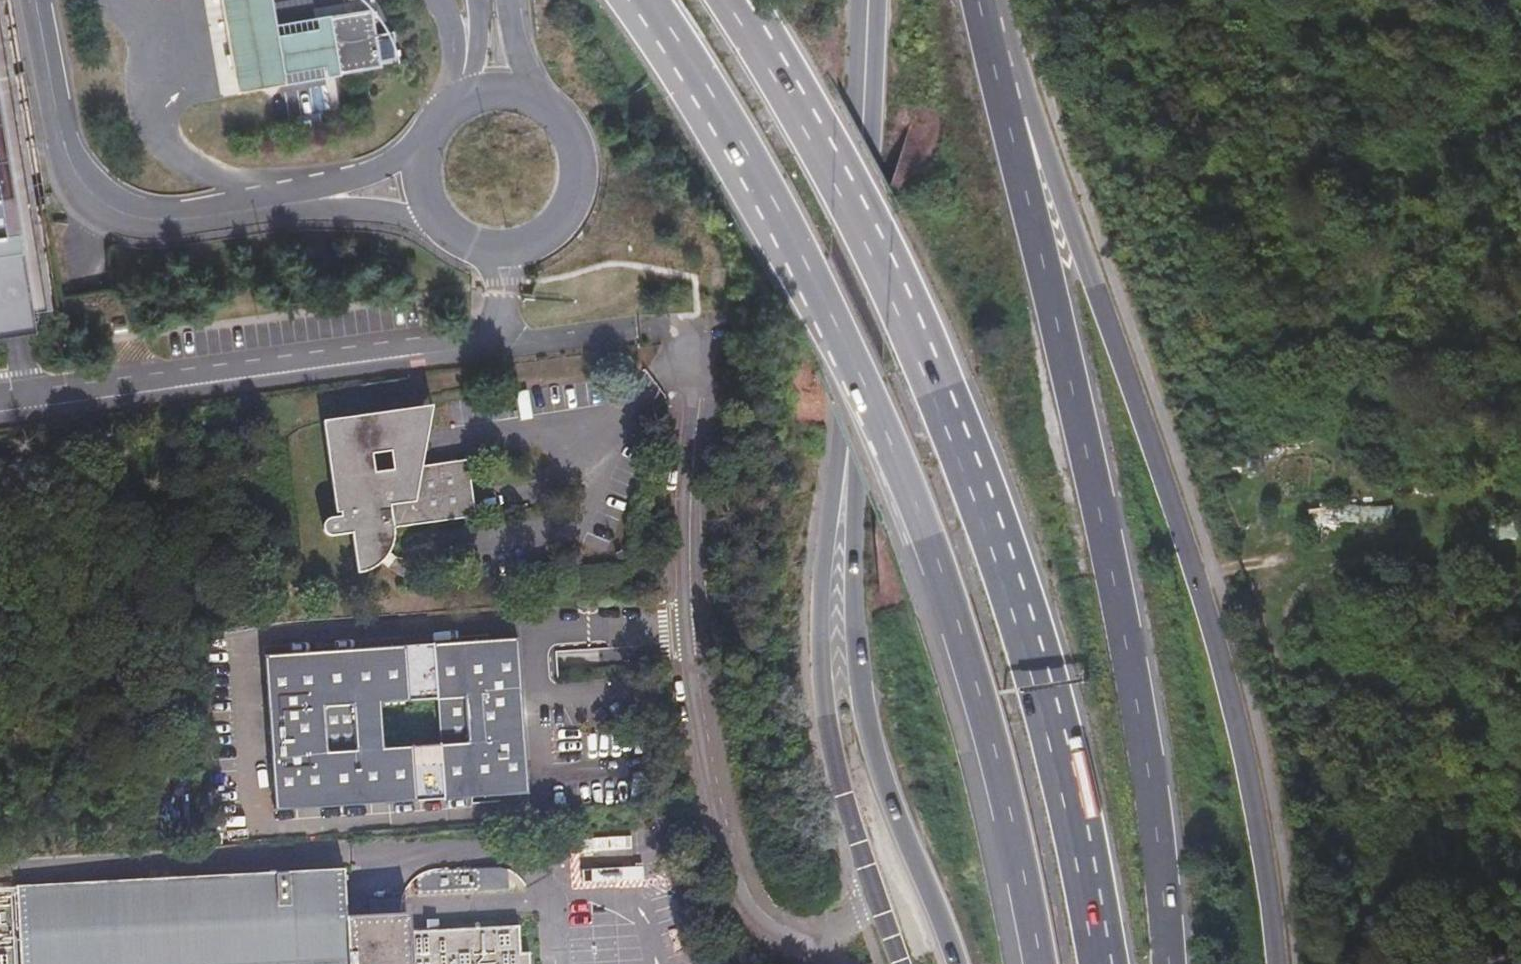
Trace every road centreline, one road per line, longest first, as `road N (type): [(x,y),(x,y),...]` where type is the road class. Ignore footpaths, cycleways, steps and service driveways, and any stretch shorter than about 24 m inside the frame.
road 1 (trunk): [(1097,963),(1034,664),(978,492),(813,119),(735,0)]
road 2 (trunk): [(877,0),(853,610),(862,691),(886,786),(949,963)]
road 3 (trunk): [(687,60),(759,186),(883,449),(929,570),(1001,822),(1027,963)]
road 4 (tertiary): [(858,0),(819,622),(823,697),(874,891)]
road 5 (tertiary): [(1279,963),(1247,775),(1186,543),(1055,176),(1007,119)]
road 6 (trunk): [(1168,963),(1161,849),(1138,695),(1076,370),(1007,119)]
road 7 (unclassified): [(813,939),(752,904),(712,757),(689,608),(691,358),(670,331),(637,331)]
road 8 (unclassified): [(37,0),(66,153),(82,185),(104,206),(136,218),(239,213)]
road 9 (unclassified): [(443,224),(502,247),(550,228),(566,208),(575,157),(551,111)]
road 10 (unclassified): [(430,131),(329,181),(239,213)]
road 11 (unclassified): [(239,213),(443,224)]
road 12 (primary): [(1007,119),(980,0)]
road 13 (trunk): [(551,111),(521,65),(505,0)]

